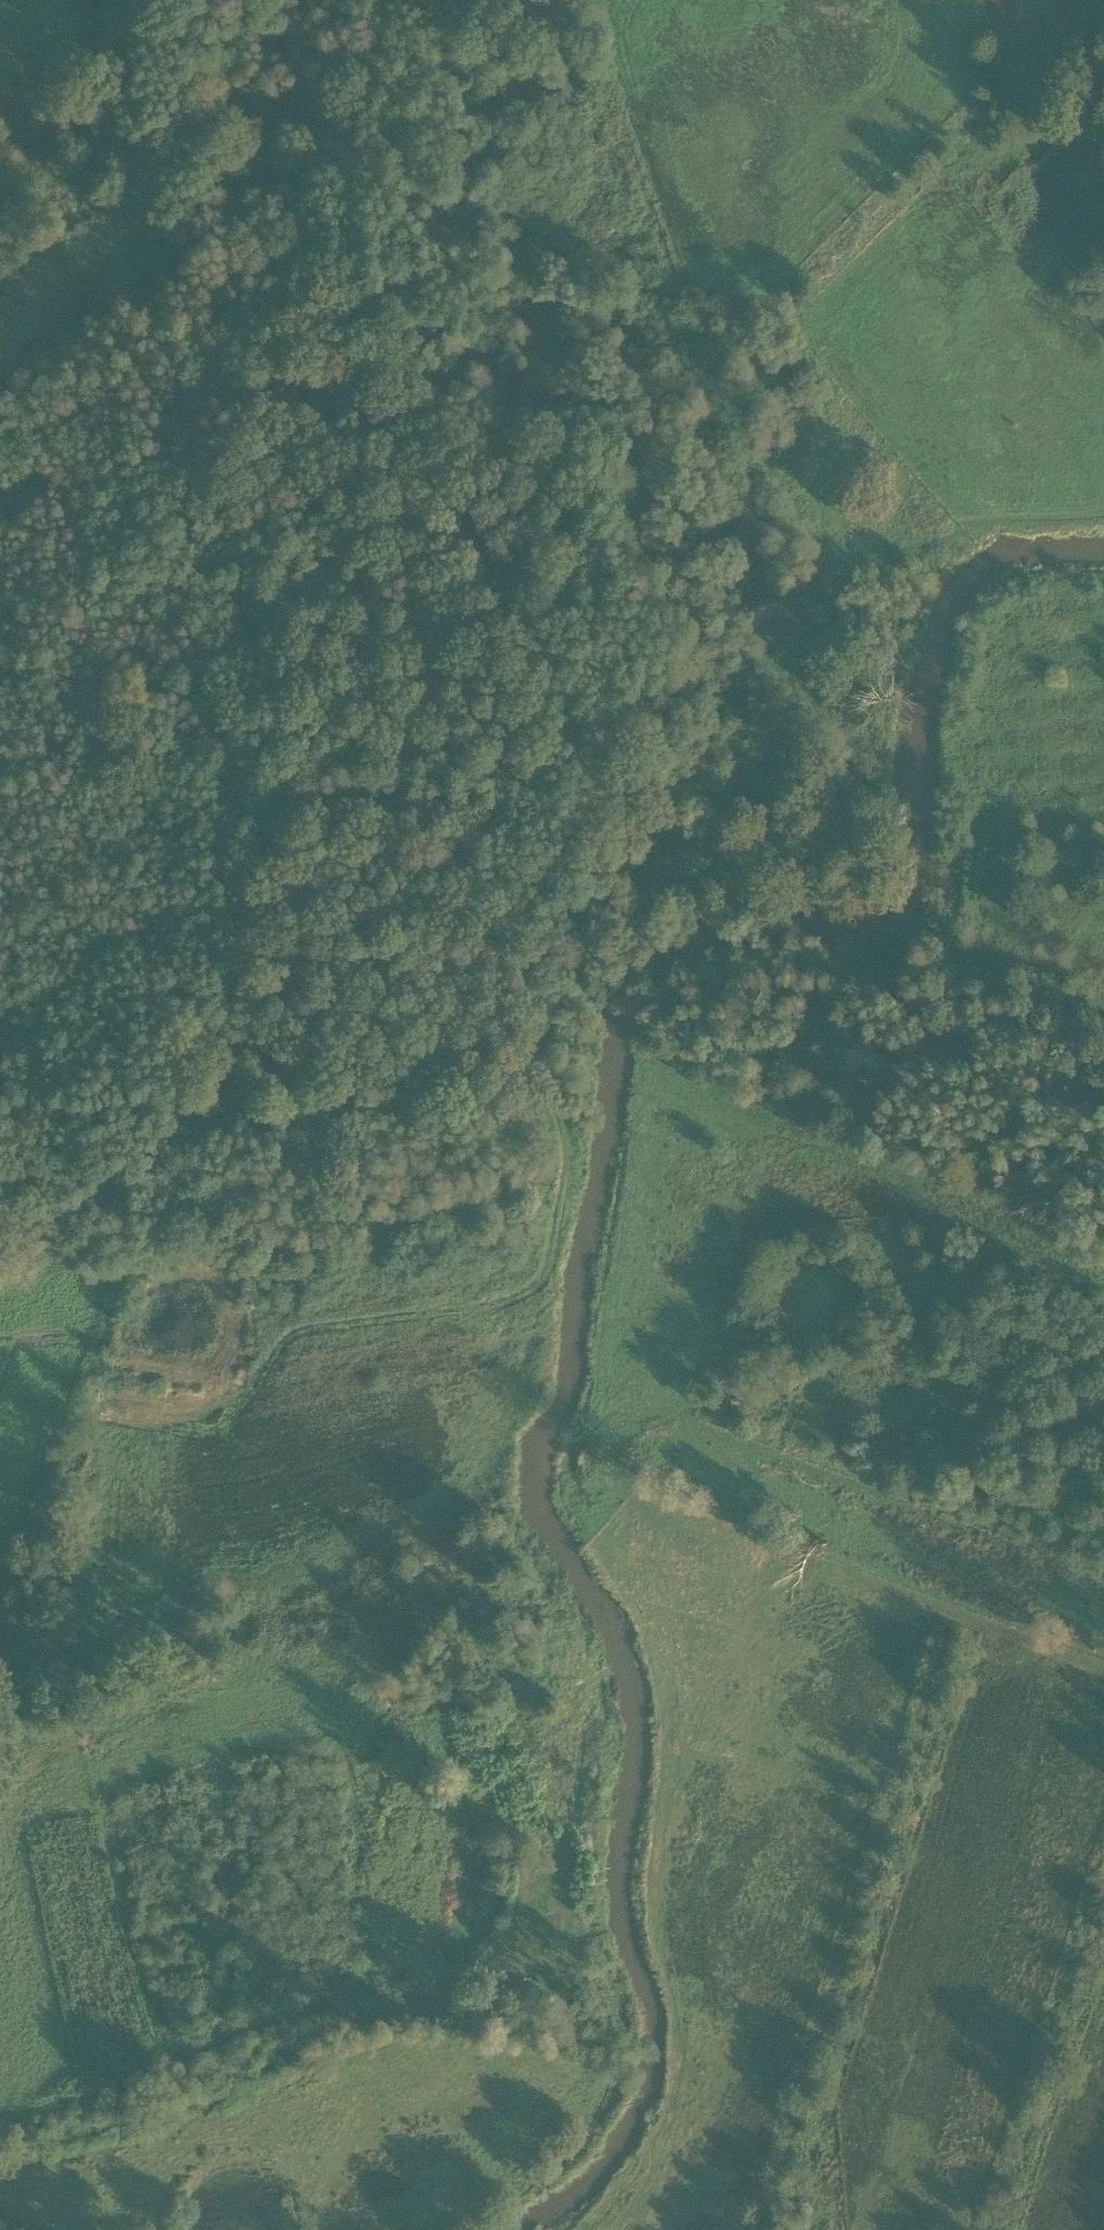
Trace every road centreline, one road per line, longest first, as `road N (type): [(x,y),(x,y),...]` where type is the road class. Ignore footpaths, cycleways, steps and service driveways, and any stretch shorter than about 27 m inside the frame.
road 1 (track): [(802,666),(843,785),(818,842),(706,874),(643,902),(557,997),(534,1055),(386,1096),(186,1136),(85,1215),(0,1240)]
road 2 (track): [(534,1055),(567,1142),(564,1199),(496,1491)]

